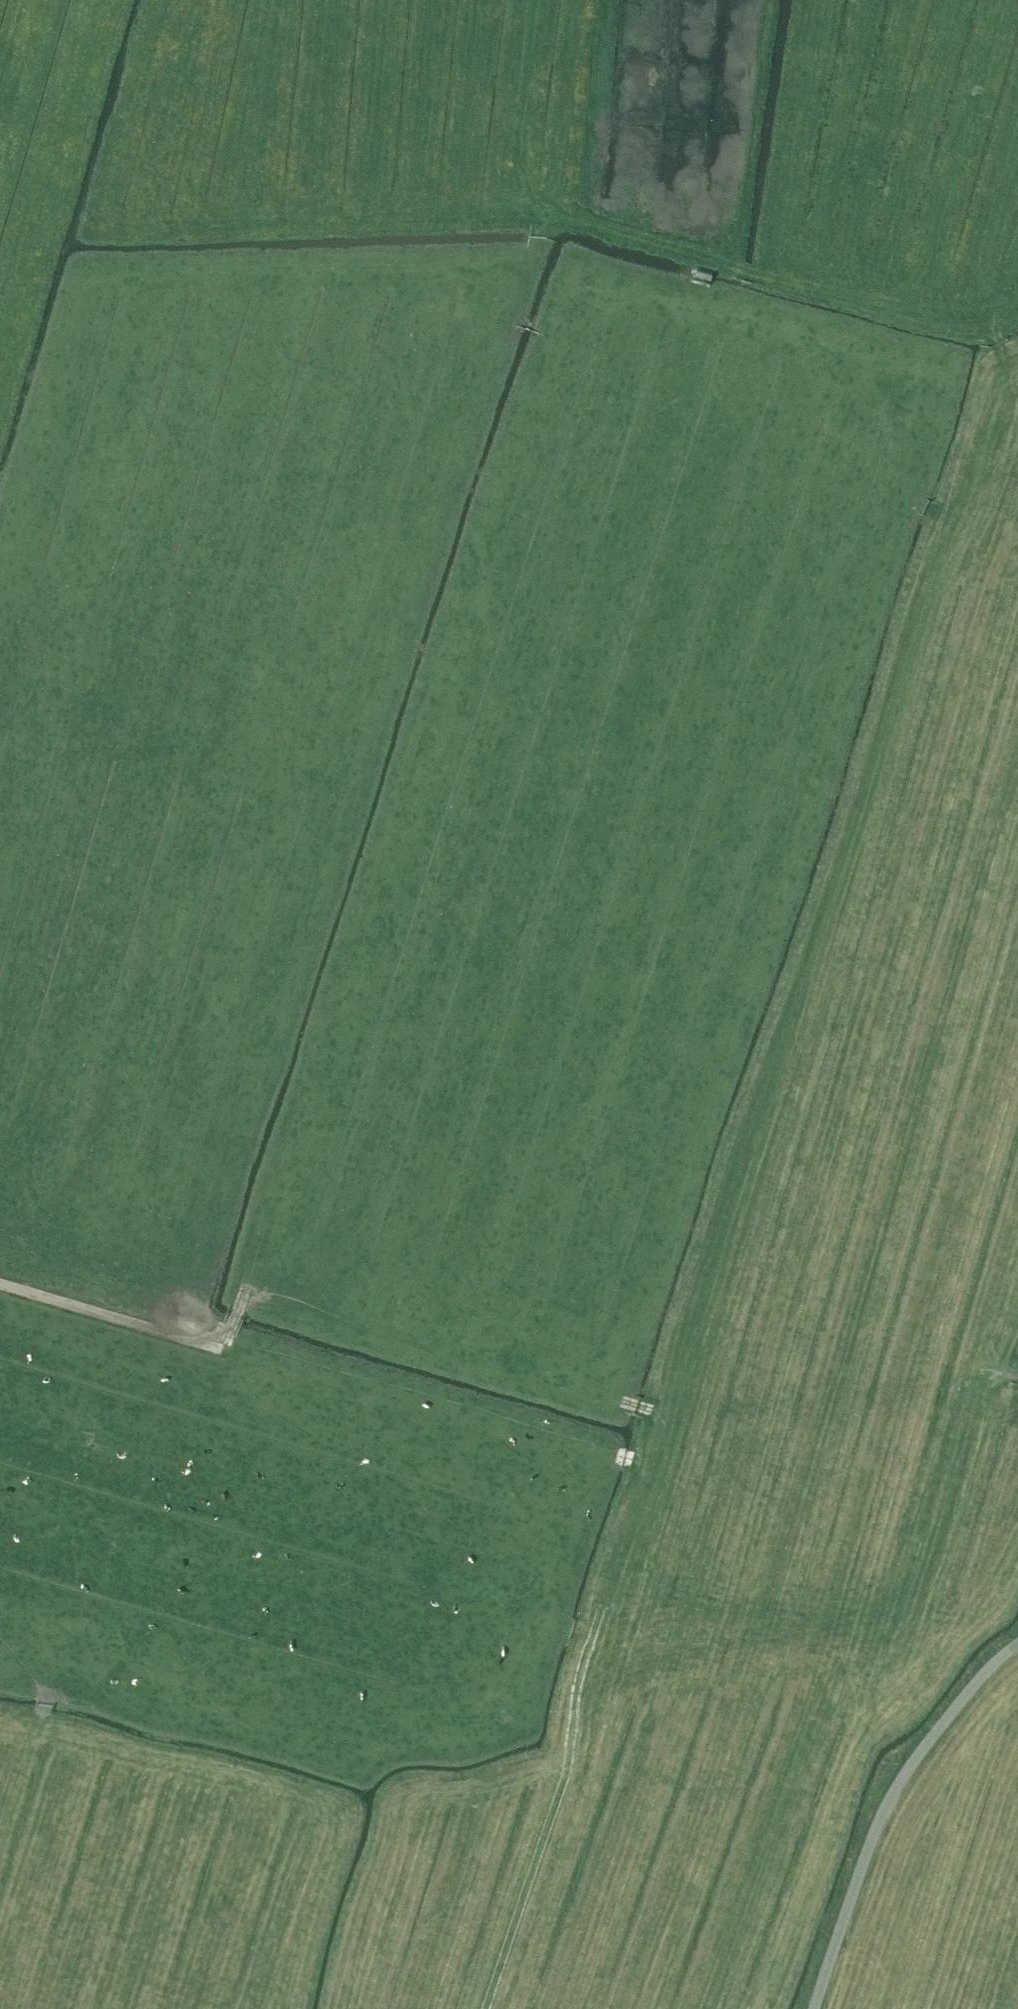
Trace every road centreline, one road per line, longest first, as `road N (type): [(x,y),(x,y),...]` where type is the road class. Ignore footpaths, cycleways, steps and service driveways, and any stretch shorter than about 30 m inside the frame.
road 1 (unclassified): [(814,2008),(888,1801),(965,1694),(1017,1644)]
road 2 (track): [(0,1283),(219,1349)]

